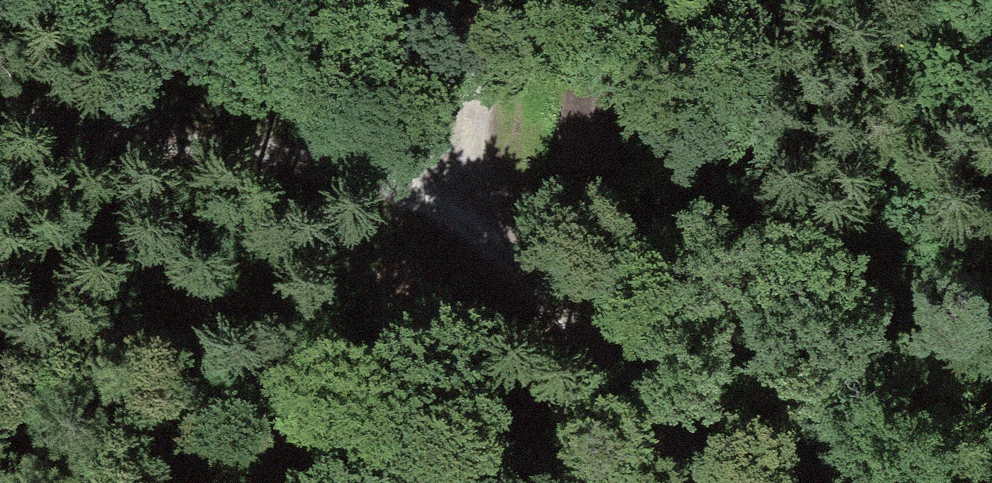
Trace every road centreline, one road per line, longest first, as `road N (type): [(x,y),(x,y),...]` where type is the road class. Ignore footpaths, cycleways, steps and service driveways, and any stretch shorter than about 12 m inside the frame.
road 1 (track): [(707,482),(454,195),(0,124)]
road 2 (track): [(484,0),(454,195),(991,268)]

